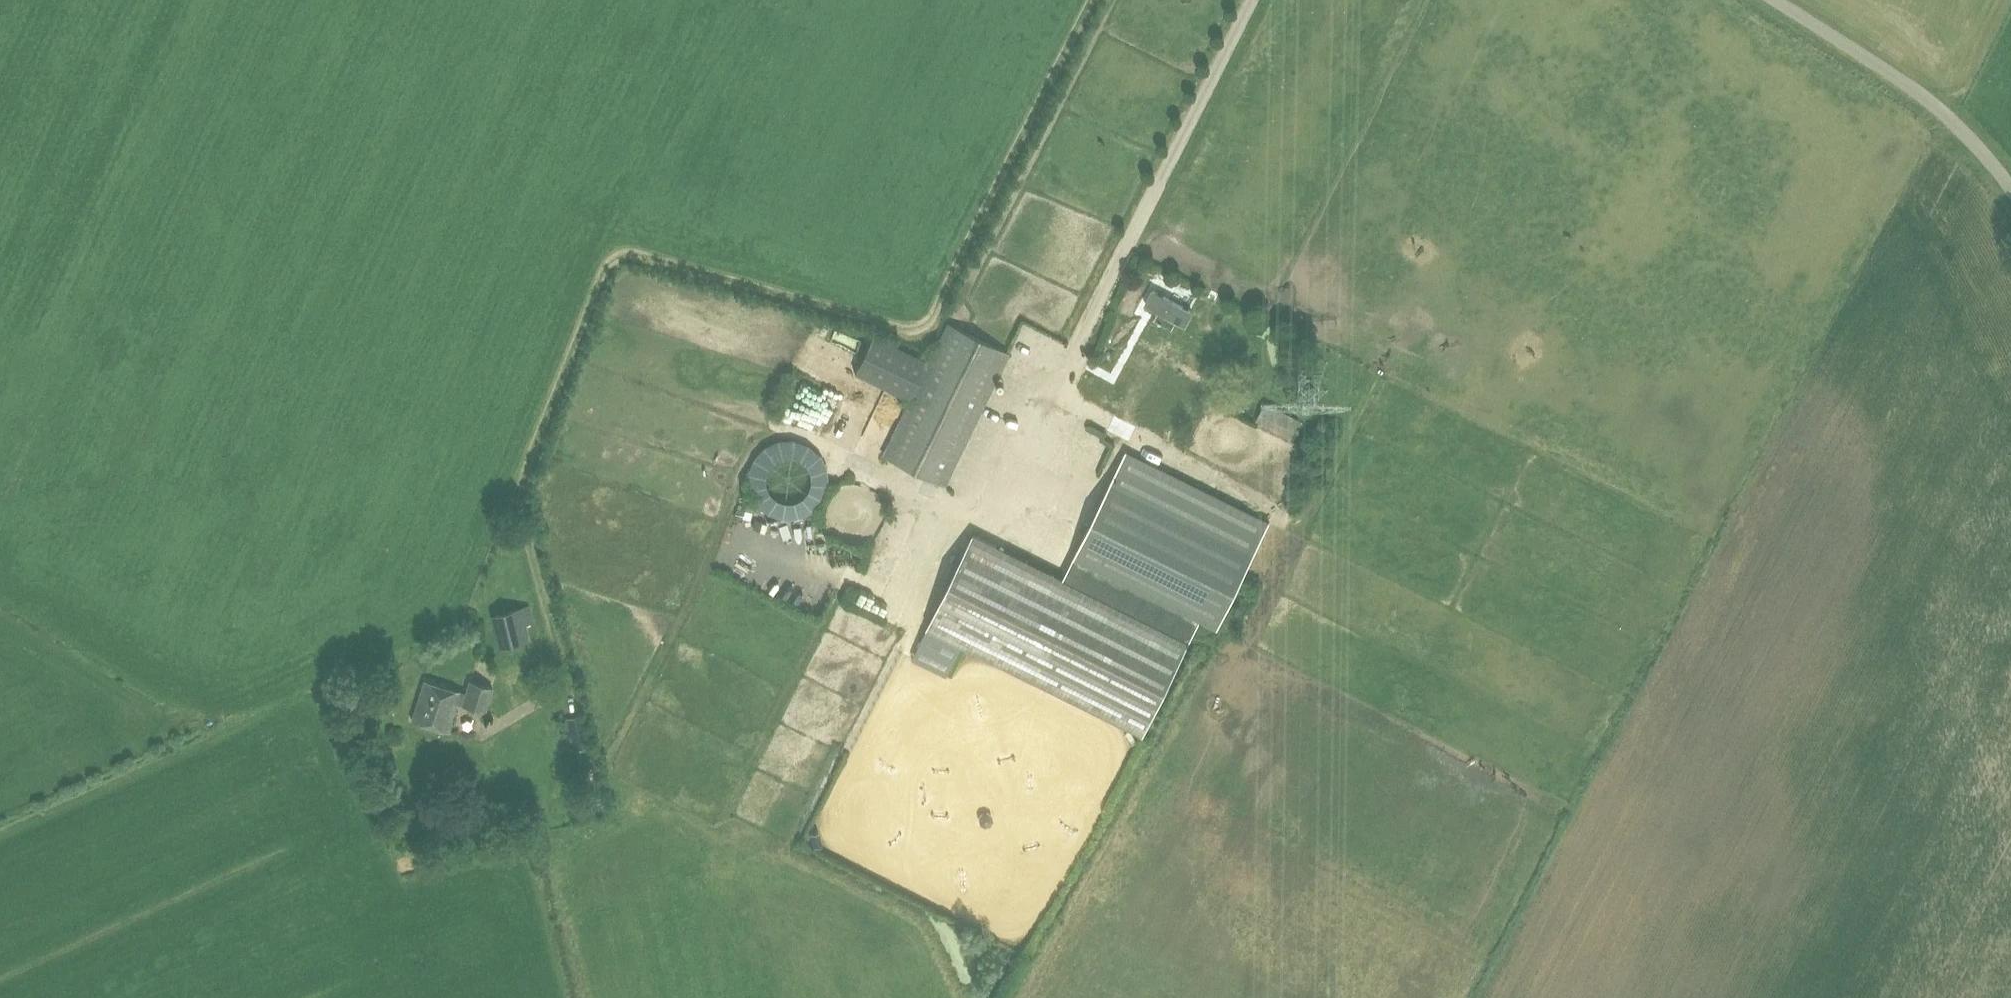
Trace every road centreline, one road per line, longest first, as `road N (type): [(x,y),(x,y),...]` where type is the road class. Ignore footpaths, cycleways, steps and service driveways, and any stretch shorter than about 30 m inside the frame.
road 1 (unclassified): [(2010,196),(1930,108),(1765,0)]

